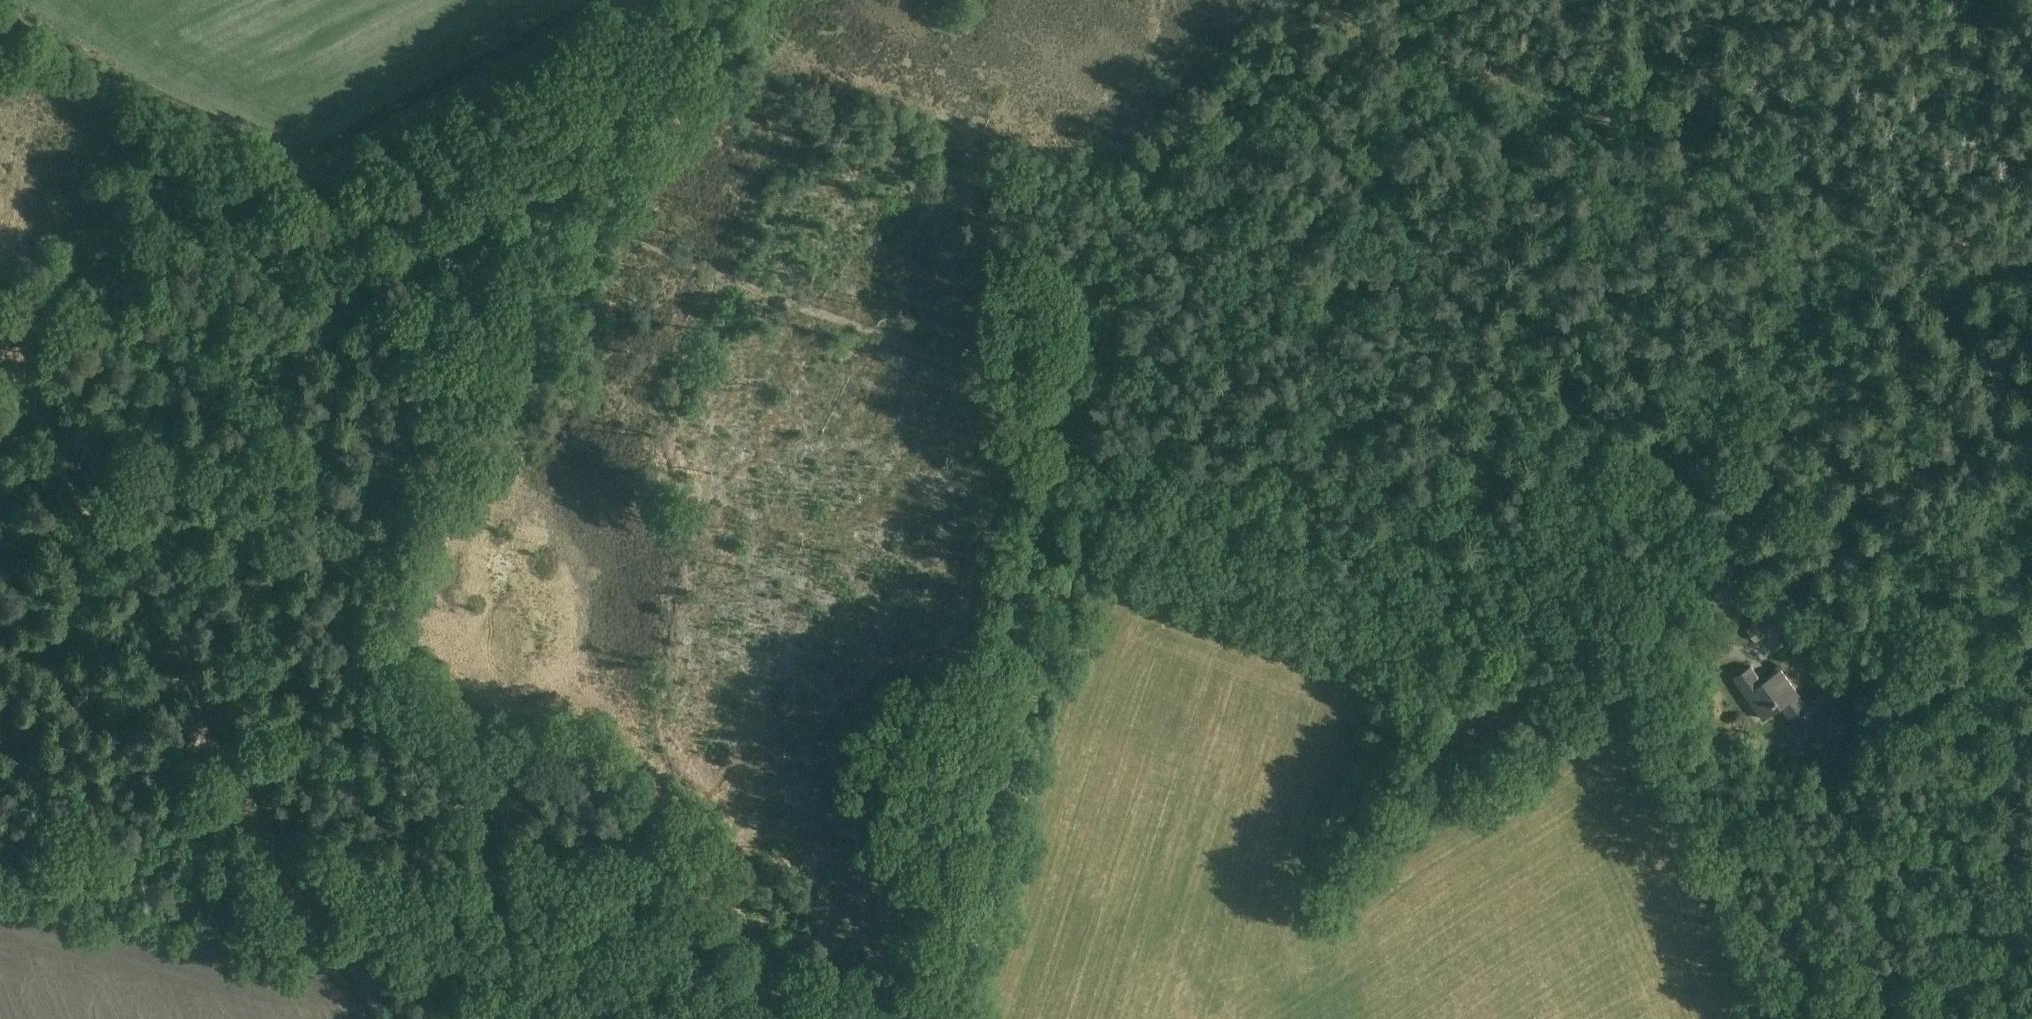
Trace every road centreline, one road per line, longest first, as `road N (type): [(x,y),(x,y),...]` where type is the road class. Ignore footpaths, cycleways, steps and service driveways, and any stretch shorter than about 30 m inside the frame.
road 1 (track): [(2031,245),(2019,270),(1979,261),(1330,10)]
road 2 (track): [(1726,647),(1664,621),(1633,635),(1621,661),(1789,1018)]

